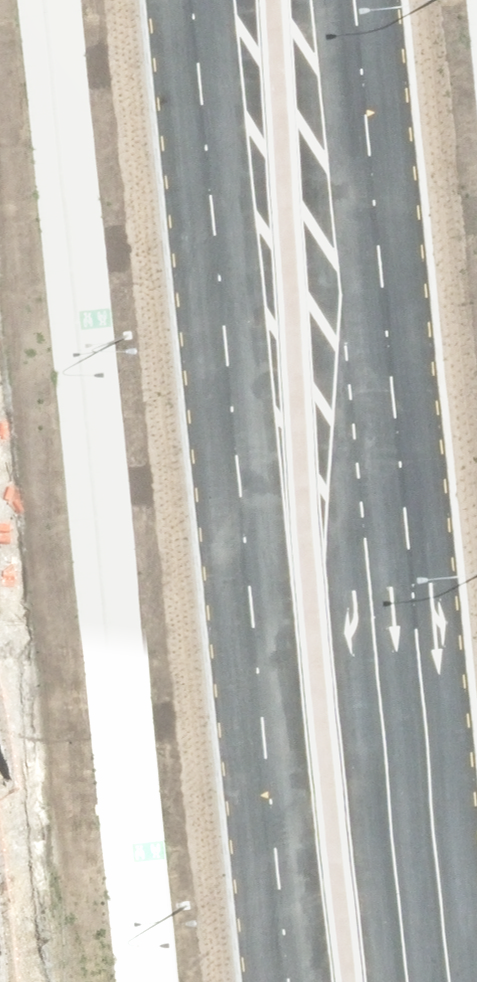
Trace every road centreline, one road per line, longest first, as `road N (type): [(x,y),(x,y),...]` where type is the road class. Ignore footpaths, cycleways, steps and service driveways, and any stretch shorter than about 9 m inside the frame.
road 1 (tertiary): [(350,0),(452,981)]
road 2 (tertiary): [(283,981),(199,0)]

